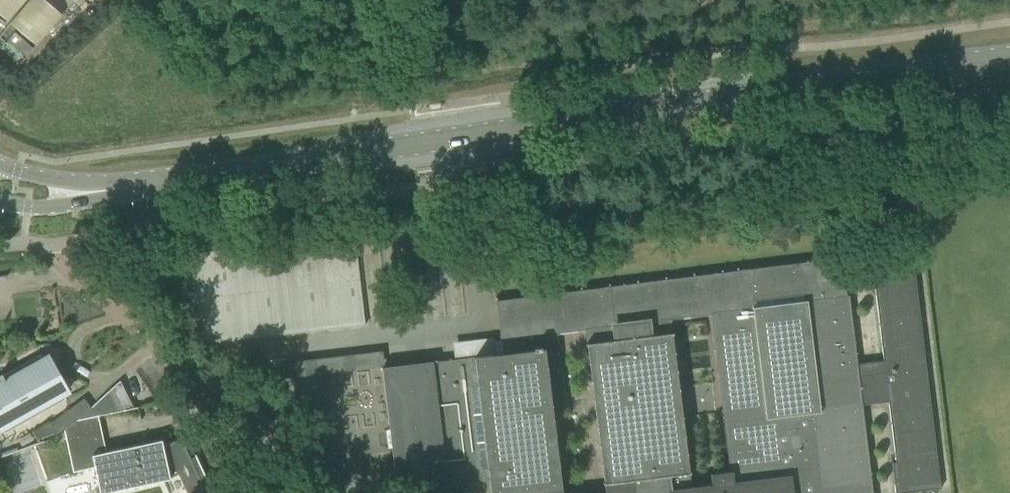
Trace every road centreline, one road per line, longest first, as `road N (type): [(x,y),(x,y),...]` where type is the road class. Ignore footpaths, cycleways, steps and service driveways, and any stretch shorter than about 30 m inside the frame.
road 1 (secondary): [(130,186),(1009,56)]
road 2 (residential): [(345,492),(188,375),(63,266)]
road 3 (secondary): [(0,202),(50,207),(130,186)]
road 4 (secondary): [(130,186),(57,182),(0,167)]

